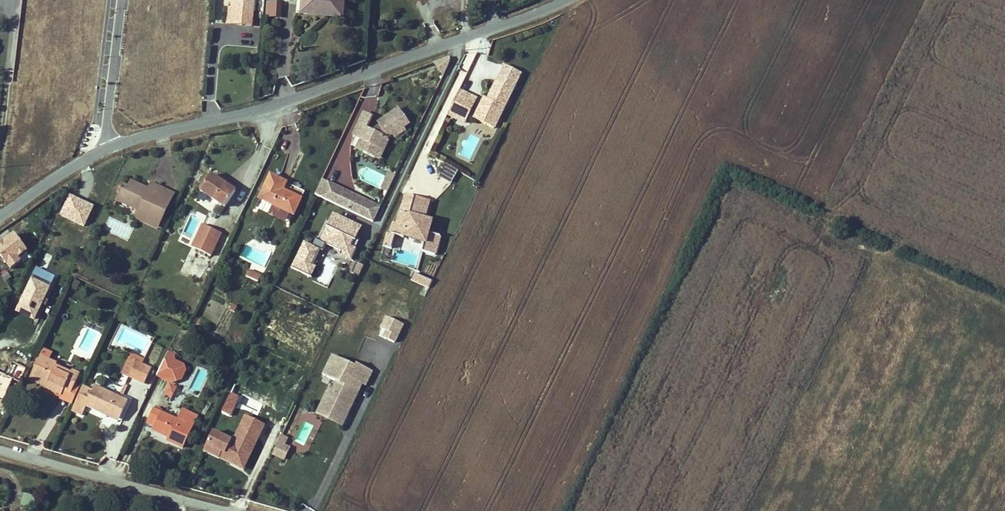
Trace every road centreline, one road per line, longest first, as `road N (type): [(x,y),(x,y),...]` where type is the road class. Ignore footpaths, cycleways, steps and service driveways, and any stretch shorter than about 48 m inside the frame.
road 1 (unclassified): [(103,148),(268,108),(566,0)]
road 2 (residential): [(0,449),(219,510)]
road 3 (residential): [(120,0),(103,148)]
road 4 (unclassified): [(0,217),(103,148)]

